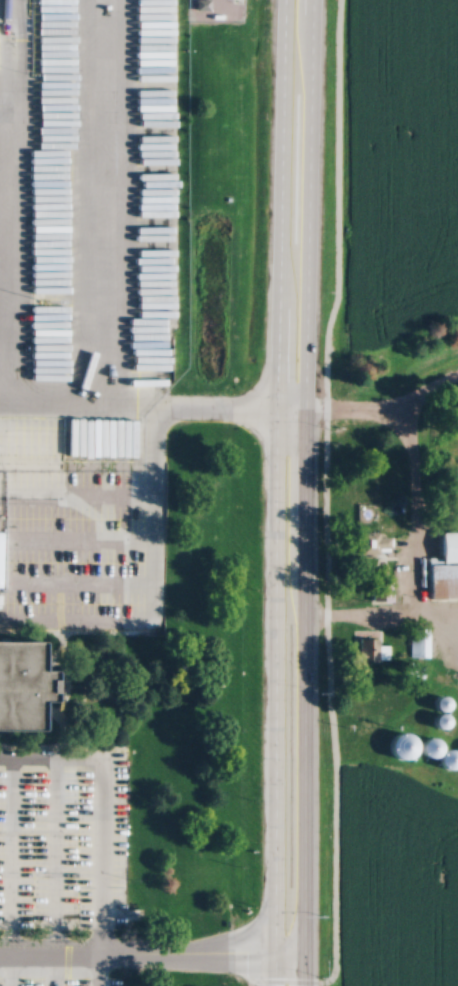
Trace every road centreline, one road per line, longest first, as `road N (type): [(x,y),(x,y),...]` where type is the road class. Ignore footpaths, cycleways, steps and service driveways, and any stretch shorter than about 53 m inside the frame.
road 1 (secondary): [(282,0),(270,985)]
road 2 (secondary): [(302,985),(301,413)]
road 3 (secondary): [(301,413),(309,0)]

